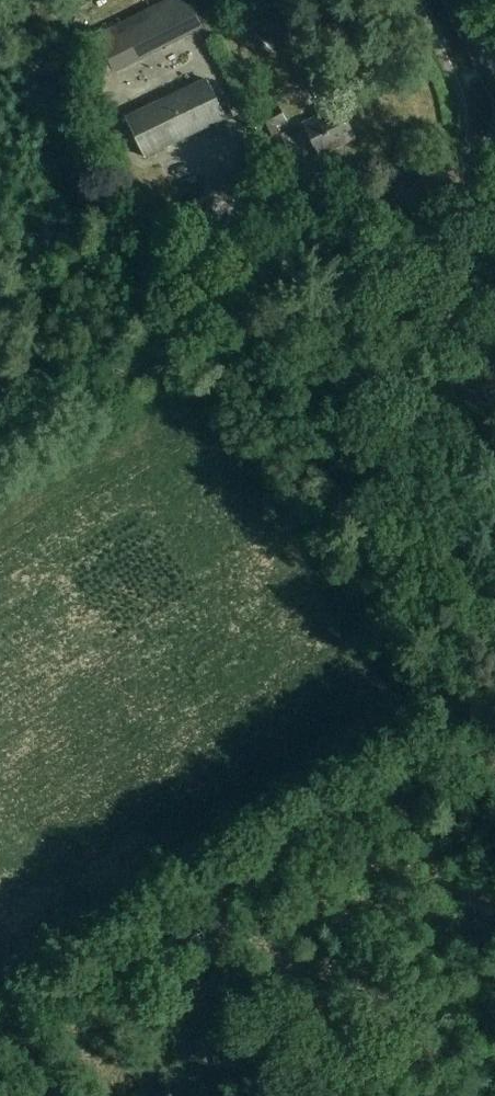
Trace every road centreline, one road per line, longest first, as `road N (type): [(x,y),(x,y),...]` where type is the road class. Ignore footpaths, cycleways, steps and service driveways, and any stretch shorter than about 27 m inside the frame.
road 1 (track): [(0,443),(466,159)]

